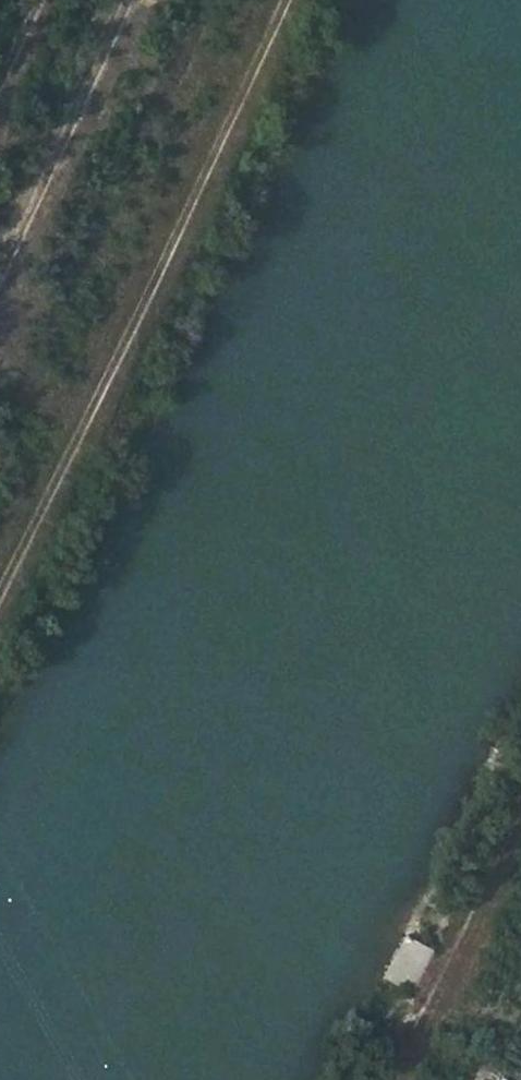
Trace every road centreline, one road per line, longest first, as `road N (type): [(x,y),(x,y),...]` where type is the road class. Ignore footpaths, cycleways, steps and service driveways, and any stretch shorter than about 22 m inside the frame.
road 1 (track): [(128,0),(0,275)]
road 2 (track): [(384,1079),(520,821)]

